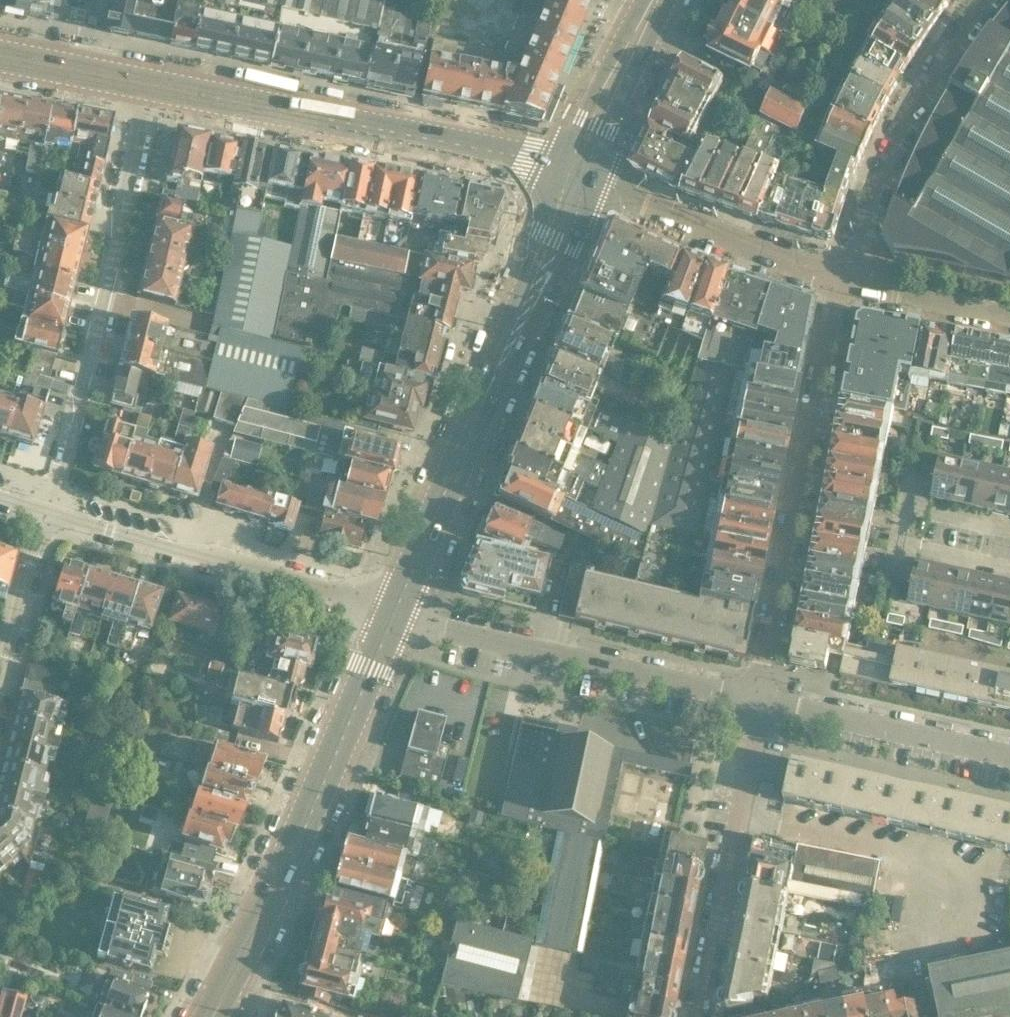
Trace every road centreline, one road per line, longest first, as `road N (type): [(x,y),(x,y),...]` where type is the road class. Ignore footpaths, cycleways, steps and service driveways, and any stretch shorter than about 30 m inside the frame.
road 1 (residential): [(150,86),(49,513)]
road 2 (tertiary): [(213,1016),(279,888),(392,618)]
road 3 (residential): [(842,279),(758,701)]
road 4 (tertiary): [(554,175),(457,146),(150,86)]
road 5 (residential): [(392,618),(758,701)]
road 6 (residential): [(49,513),(392,618)]
road 7 (residential): [(758,701),(701,1016)]
road 8 (residential): [(985,0),(899,135),(842,279)]
road 9 (residential): [(842,279),(592,188)]
road 10 (residential): [(1009,572),(900,547),(907,505),(1009,527)]
road 11 (residential): [(758,701),(1009,758)]
road 12 (tertiary): [(481,411),(576,236),(592,188)]
road 13 (tertiary): [(554,175),(481,411)]
road 14 (tertiary): [(392,618),(481,411)]
road 15 (tertiary): [(592,188),(662,0)]
road 16 (tertiary): [(648,0),(554,175)]
road 17 (residential): [(49,513),(0,695)]
road 18 (residential): [(842,279),(1009,316)]
road 19 (tertiary): [(150,86),(0,56)]

